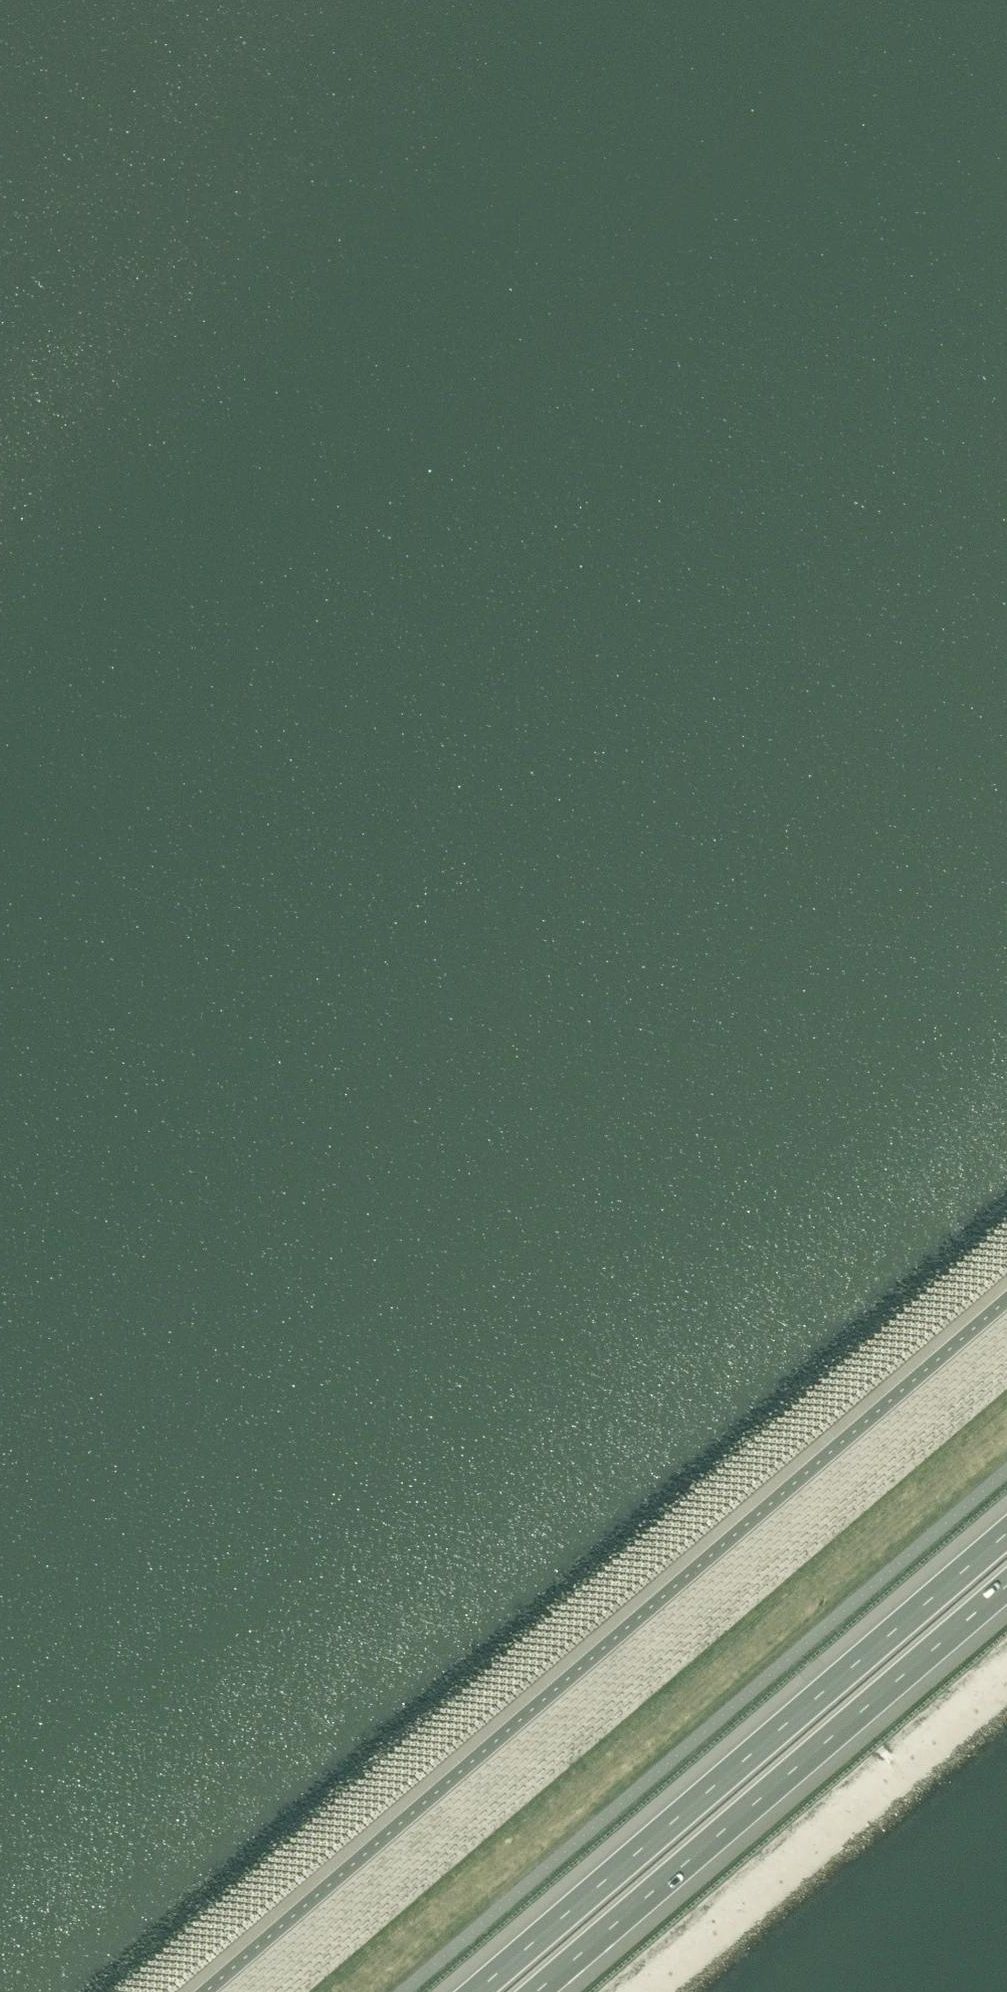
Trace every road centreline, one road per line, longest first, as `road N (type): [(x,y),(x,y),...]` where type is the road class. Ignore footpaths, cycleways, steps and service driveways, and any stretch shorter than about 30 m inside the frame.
road 1 (motorway): [(1006,1533),(475,1991)]
road 2 (motorway): [(535,1991),(1006,1584)]

